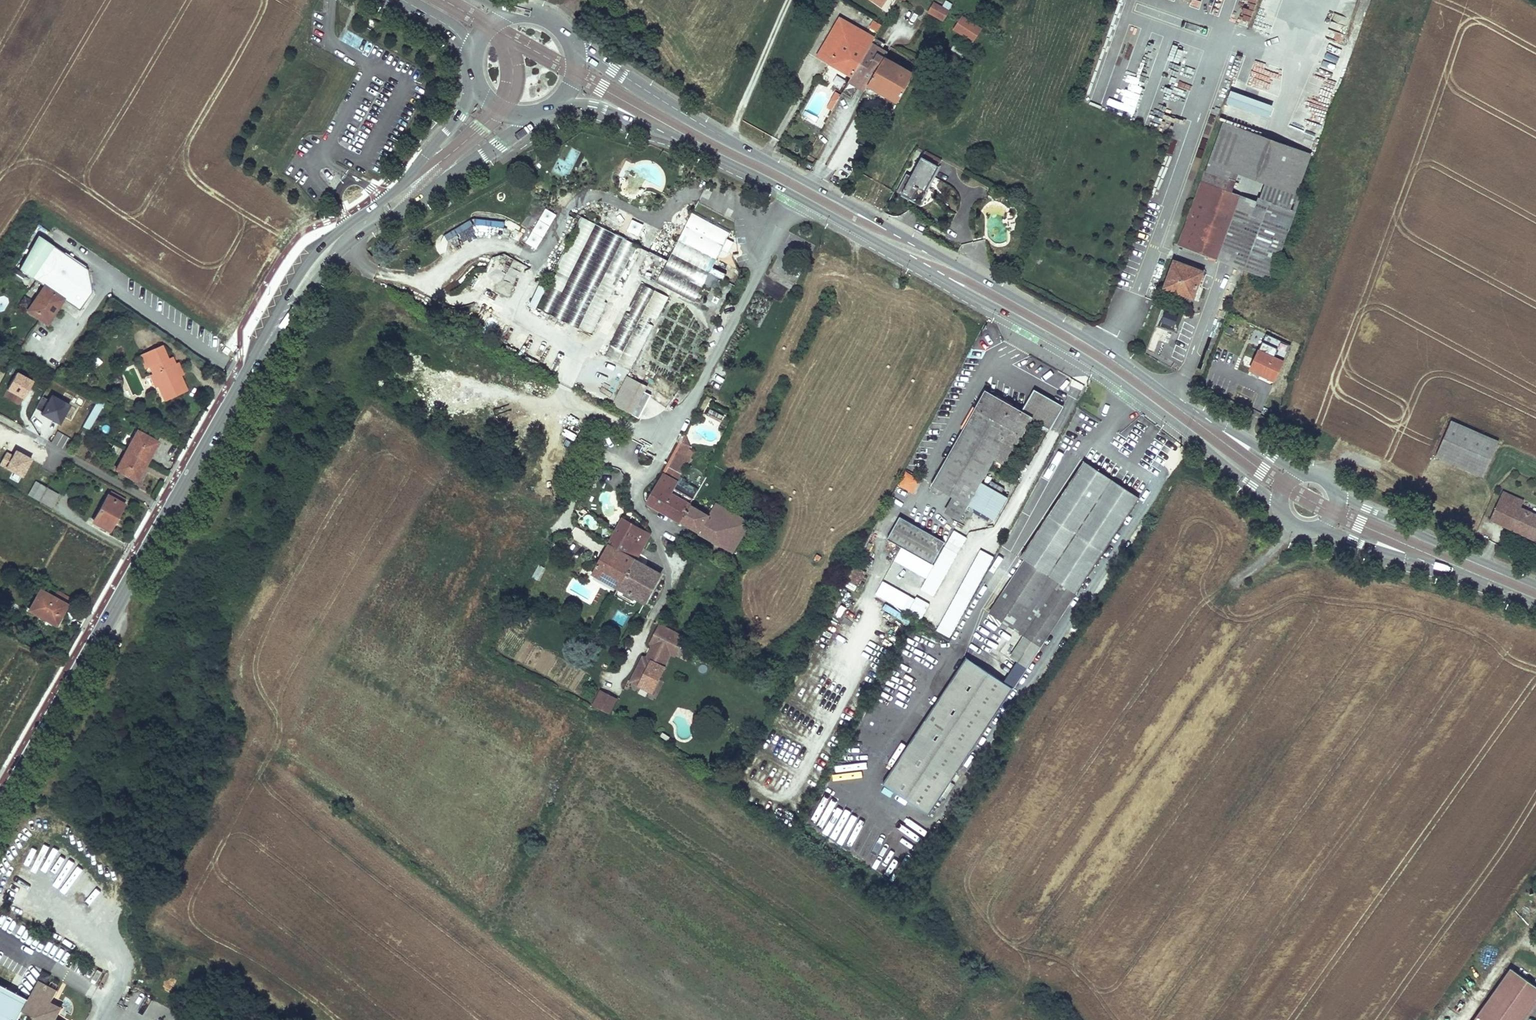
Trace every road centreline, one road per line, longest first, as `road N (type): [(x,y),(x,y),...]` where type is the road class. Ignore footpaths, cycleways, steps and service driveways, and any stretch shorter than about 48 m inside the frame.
road 1 (primary): [(1299,474),(1079,334),(727,141),(572,45)]
road 2 (primary): [(561,99),(688,143),(816,207),(1097,366),(1280,501)]
road 3 (secondary): [(245,377),(352,242),(539,112)]
road 4 (secondary): [(476,77),(463,111),(402,183),(343,228),(299,275),(245,377)]
road 5 (secondary): [(0,795),(167,509)]
road 6 (primary): [(1316,529),(1535,603)]
road 7 (primary): [(1535,585),(1336,493)]
road 8 (residential): [(167,509),(0,419)]
road 9 (secondary): [(167,509),(245,377)]

